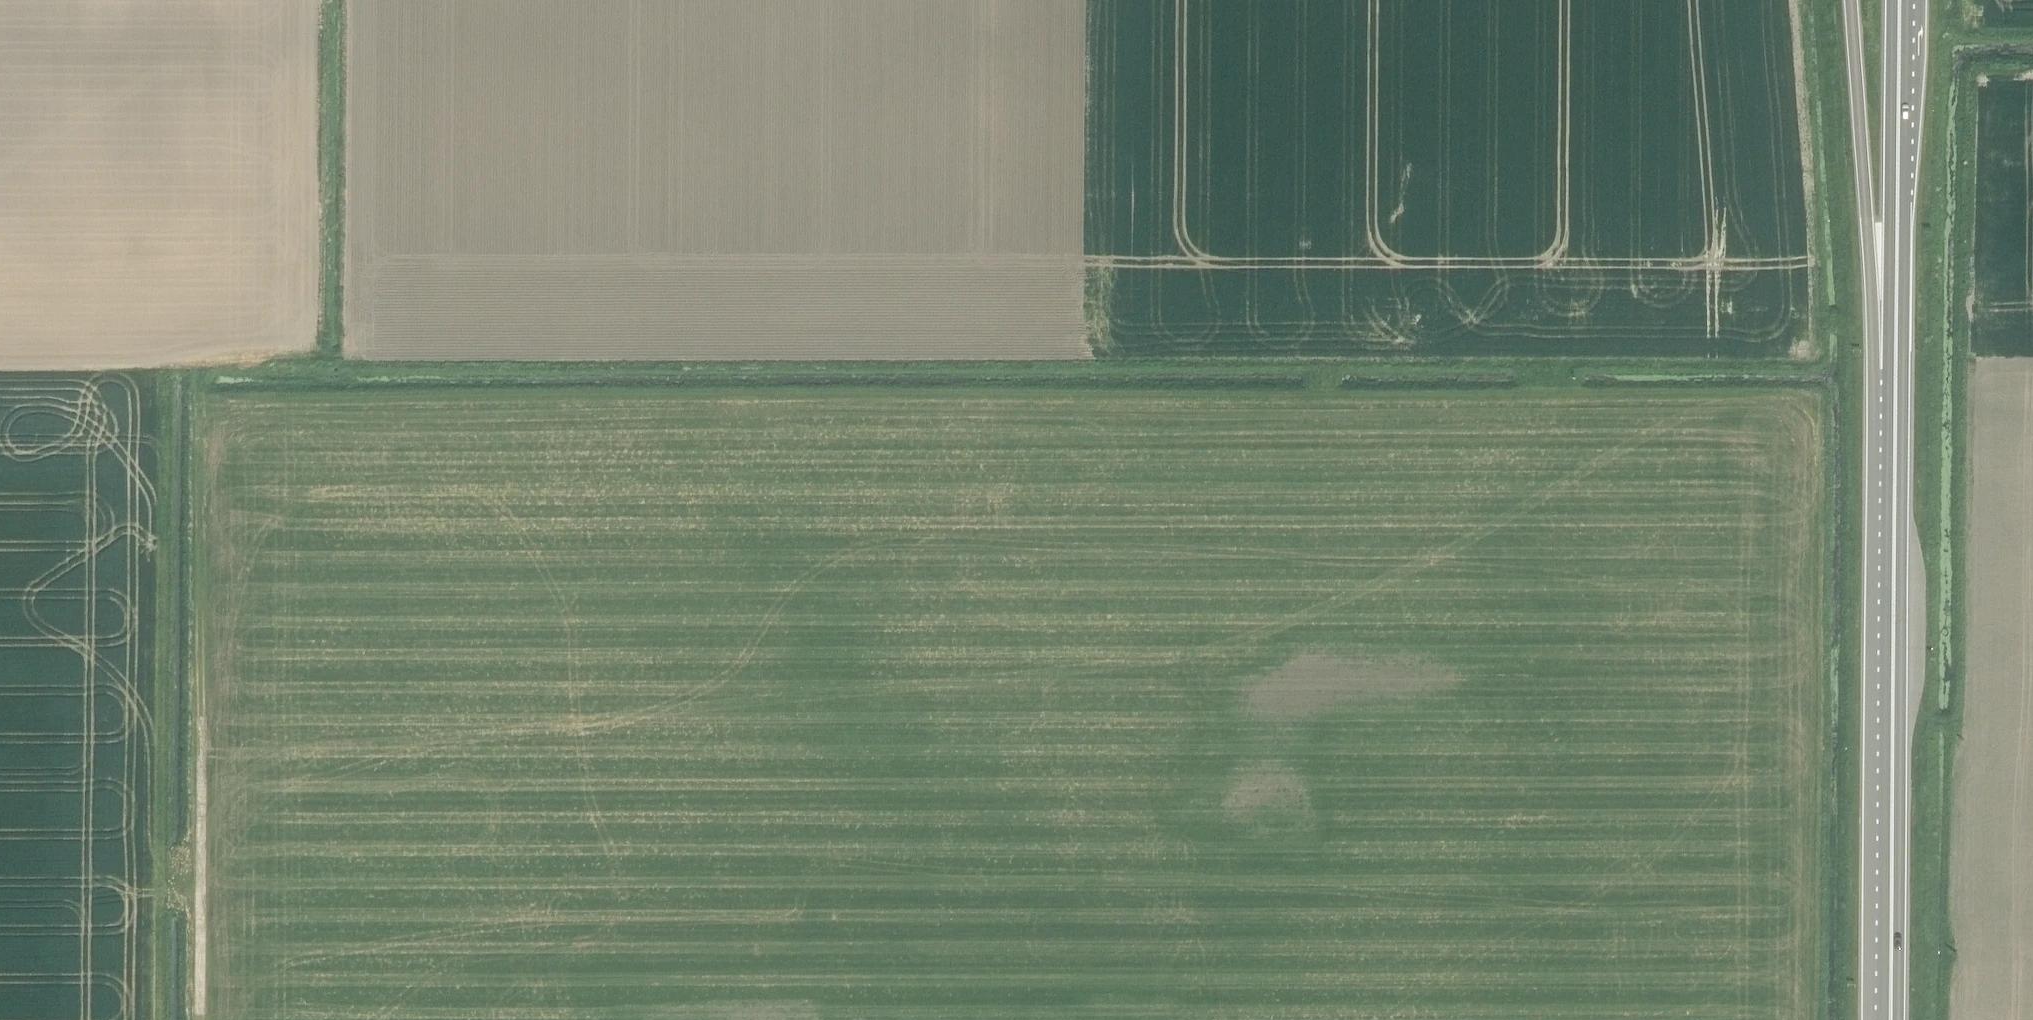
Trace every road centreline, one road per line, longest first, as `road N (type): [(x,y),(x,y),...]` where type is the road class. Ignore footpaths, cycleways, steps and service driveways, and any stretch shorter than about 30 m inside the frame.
road 1 (trunk): [(1891,1019),(1897,368)]
road 2 (trunk): [(1857,0),(1897,368)]
road 3 (trunk): [(1897,368),(1901,0)]

